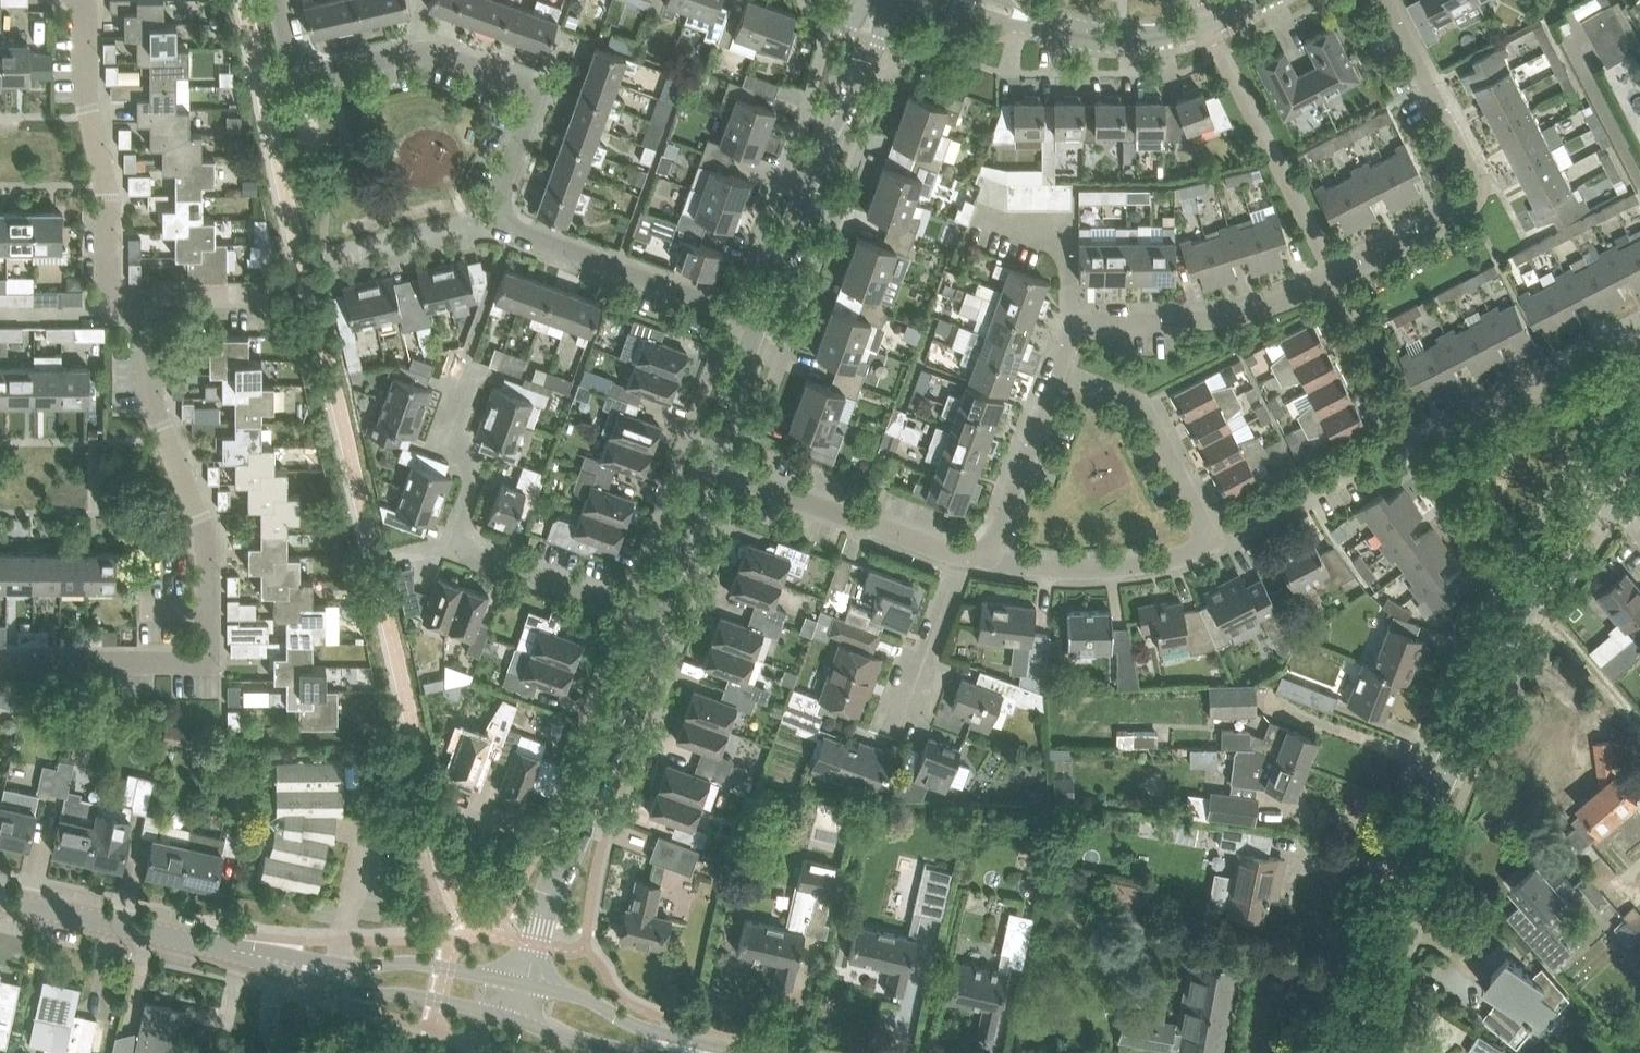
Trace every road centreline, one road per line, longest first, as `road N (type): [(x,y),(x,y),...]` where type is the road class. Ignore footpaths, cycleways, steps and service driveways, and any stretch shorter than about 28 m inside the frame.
road 1 (residential): [(1057,371),(1077,326),(1236,315),(1322,283),(1468,206),(1475,181),(1469,165),(1383,0)]
road 2 (tertiary): [(1603,484),(1474,707),(1348,1052)]
road 3 (residential): [(0,663),(196,664),(207,653),(206,537),(154,405),(148,335),(121,300)]
road 4 (residential): [(502,218),(499,201),(530,110),(521,83),(430,52),(316,73),(292,55),(278,0)]
road 5 (residential): [(78,0),(85,94),(108,201),(108,276),(121,300)]
road 6 (unclassified): [(279,961),(0,899)]
road 7 (residential): [(759,320),(525,236),(502,218)]
road 8 (residential): [(961,555),(706,465)]
road 9 (residential): [(1213,543),(1140,405),(1057,371)]
road 10 (unclassified): [(573,844),(651,617)]
road 11 (residential): [(1213,543),(1165,560),(1096,569),(988,559)]
road 12 (residential): [(1444,432),(1639,333)]
road 13 (unclassified): [(726,1052),(637,1026),(585,998),(526,985)]
road 14 (residential): [(465,550),(457,527),(473,466),(451,443),(449,428),(468,362)]
road 15 (unclassified): [(759,320),(828,130)]
road 16 (residential): [(988,559),(1057,371)]
road 17 (residential): [(651,617),(465,550)]
road 18 (unclassified): [(526,985),(416,962),(335,963)]
road 19 (unclassified): [(330,985),(518,1019)]
road 20 (residential): [(900,728),(961,555)]
road 21 (residential): [(502,218),(335,257)]
road 22 (track): [(1639,728),(1531,597)]
road 23 (unclassified): [(651,617),(706,465)]
road 24 (residential): [(1352,472),(1213,543)]
road 25 (unclassified): [(706,465),(759,320)]
road 26 (unclassified): [(335,963),(367,813)]
road 27 (unclassified): [(526,985),(549,894),(573,844)]
road 28 (unclassified): [(828,130),(856,92),(894,0)]
road 29 (unclassified): [(518,1019),(555,1035),(655,1052)]
road 30 (unclassified): [(1207,24),(1135,38),(1068,31)]
road 31 (unclassified): [(935,0),(1004,22),(1068,31)]
road 32 (unclassified): [(857,0),(828,130)]
road 33 (residential): [(0,314),(83,314),(121,300)]

